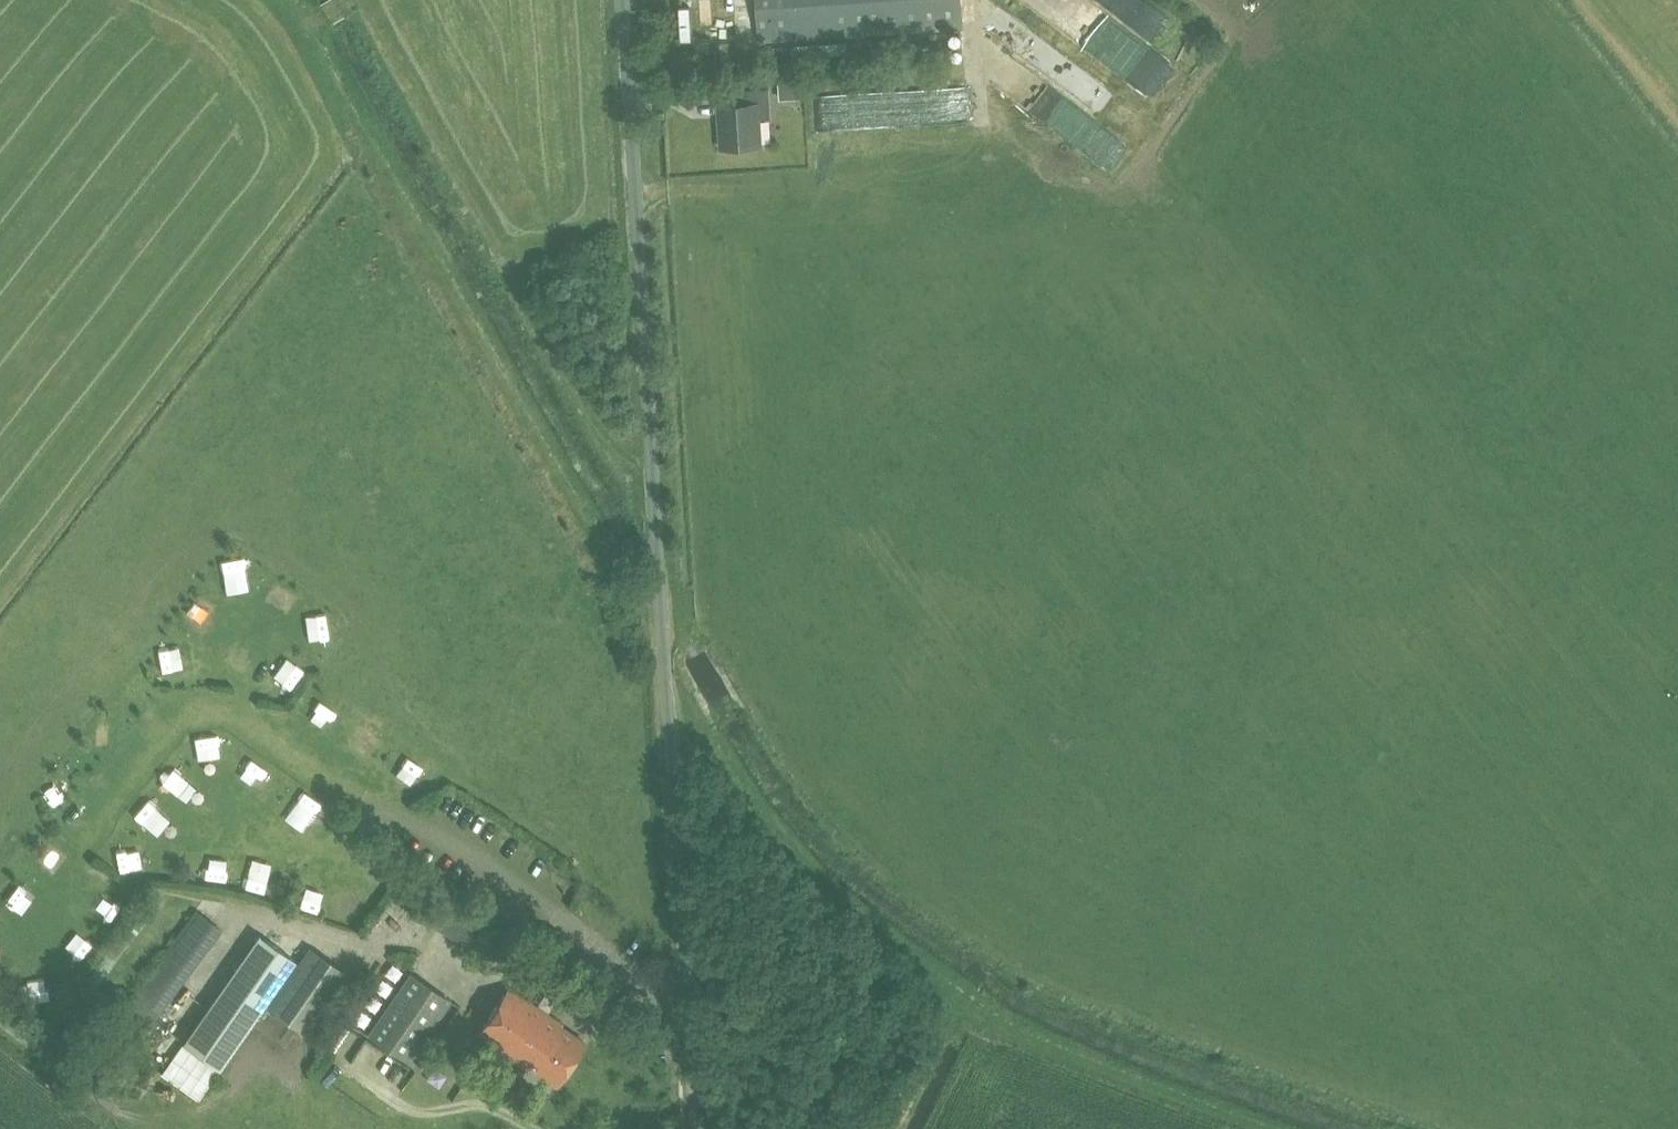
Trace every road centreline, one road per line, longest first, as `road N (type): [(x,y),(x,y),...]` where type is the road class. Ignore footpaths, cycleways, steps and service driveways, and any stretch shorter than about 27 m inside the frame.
road 1 (unclassified): [(688,1038),(625,0)]

